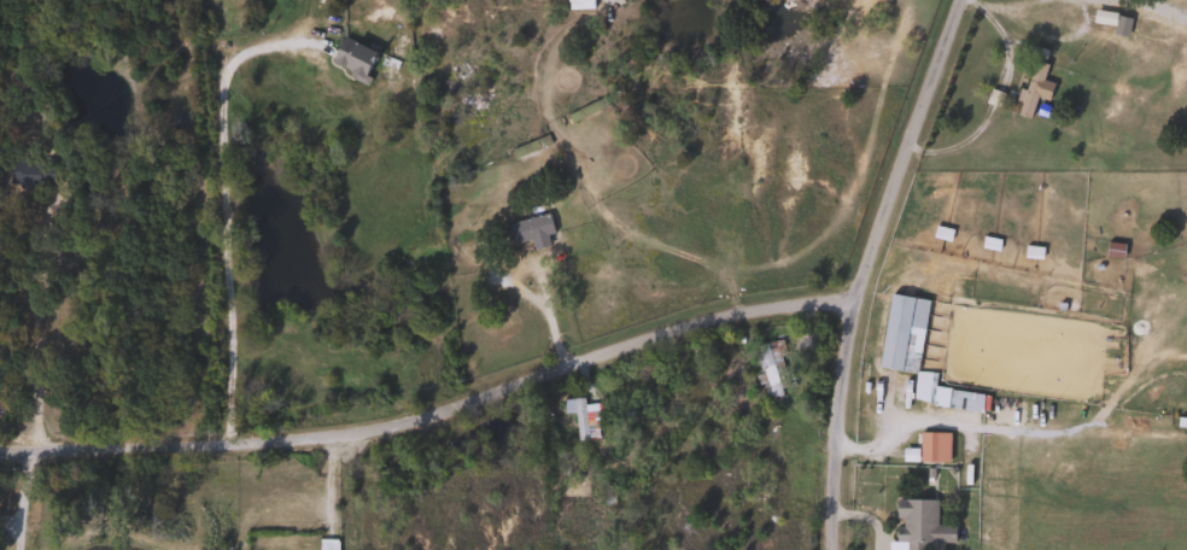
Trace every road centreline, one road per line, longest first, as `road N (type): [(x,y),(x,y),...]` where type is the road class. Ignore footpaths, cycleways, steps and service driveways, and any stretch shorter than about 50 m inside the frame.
road 1 (residential): [(850,299),(708,321),(495,393),(329,437),(0,453)]
road 2 (residential): [(955,0),(850,299),(828,549)]

